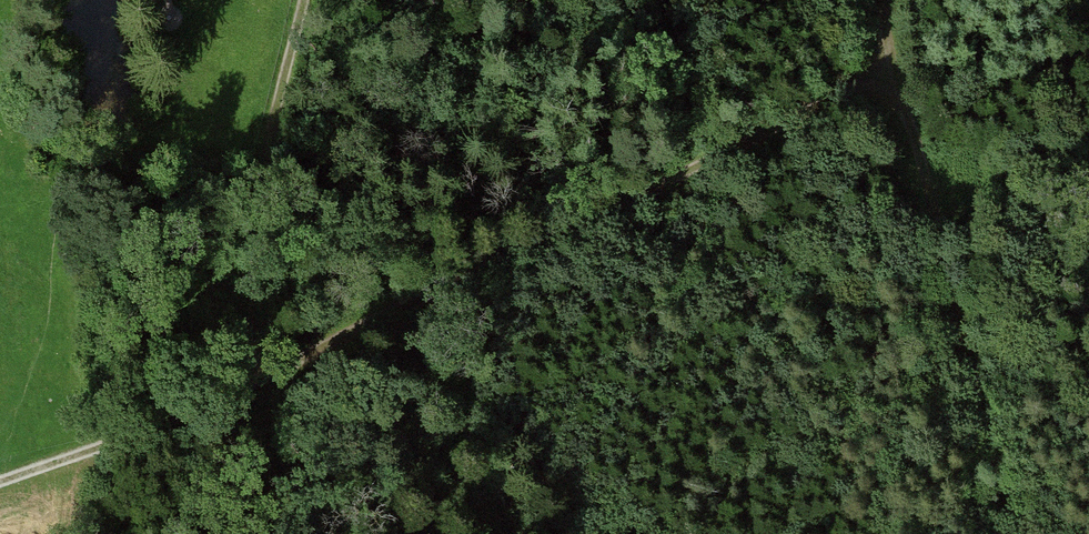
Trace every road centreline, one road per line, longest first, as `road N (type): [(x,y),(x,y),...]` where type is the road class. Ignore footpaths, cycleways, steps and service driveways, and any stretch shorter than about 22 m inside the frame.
road 1 (track): [(0,488),(237,404),(503,265),(908,72)]
road 2 (track): [(1024,533),(891,0)]
road 3 (track): [(301,0),(276,124),(246,400)]

